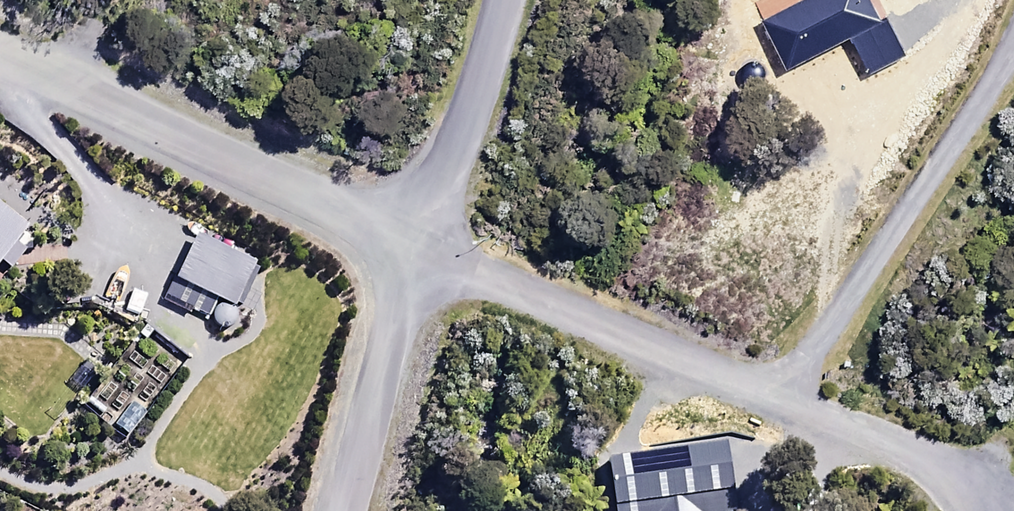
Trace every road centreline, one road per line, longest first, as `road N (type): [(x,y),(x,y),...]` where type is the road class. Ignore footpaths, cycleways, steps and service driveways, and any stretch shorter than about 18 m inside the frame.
road 1 (unclassified): [(0,49),(418,253)]
road 2 (unclassified): [(781,399),(1013,27)]
road 3 (unclassified): [(418,253),(781,399)]
road 4 (residential): [(346,510),(418,253)]
road 5 (unclassified): [(502,0),(418,253)]
road 6 (unclassified): [(781,399),(942,474),(983,510)]

